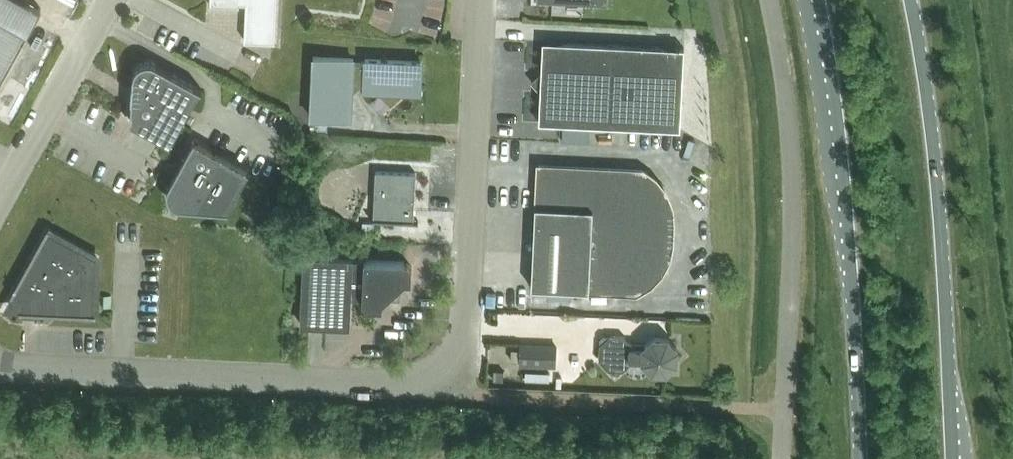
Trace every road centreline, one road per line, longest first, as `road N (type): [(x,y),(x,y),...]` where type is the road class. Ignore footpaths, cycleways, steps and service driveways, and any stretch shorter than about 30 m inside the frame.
road 1 (unclassified): [(478,0),(457,388),(0,358)]
road 2 (primary): [(953,458),(937,173),(911,0)]
road 3 (primary): [(819,0),(839,131),(860,458)]
road 4 (unclassified): [(0,205),(106,0)]

